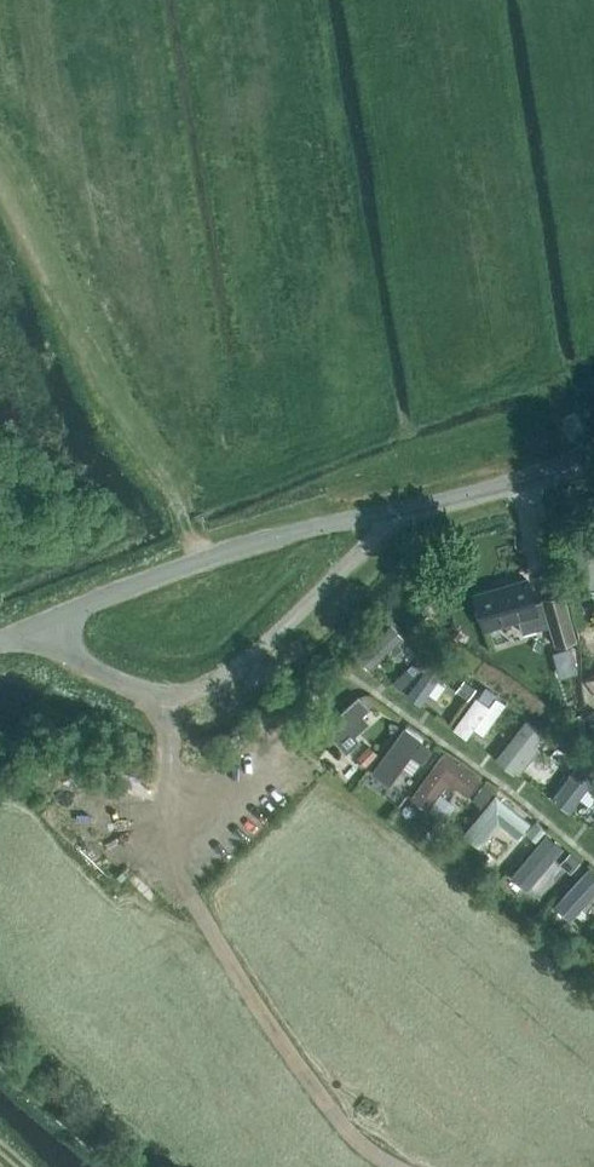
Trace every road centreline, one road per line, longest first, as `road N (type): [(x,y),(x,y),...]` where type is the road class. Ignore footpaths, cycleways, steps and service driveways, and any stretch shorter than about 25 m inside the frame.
road 1 (unclassified): [(35,631),(85,664),(143,687),(190,693),(224,679),(263,646),(401,512)]
road 2 (track): [(168,840),(239,980),(336,1112),(401,1166)]
road 3 (unclassified): [(35,631),(241,542),(401,512)]
road 4 (unclassified): [(401,512),(593,454)]

